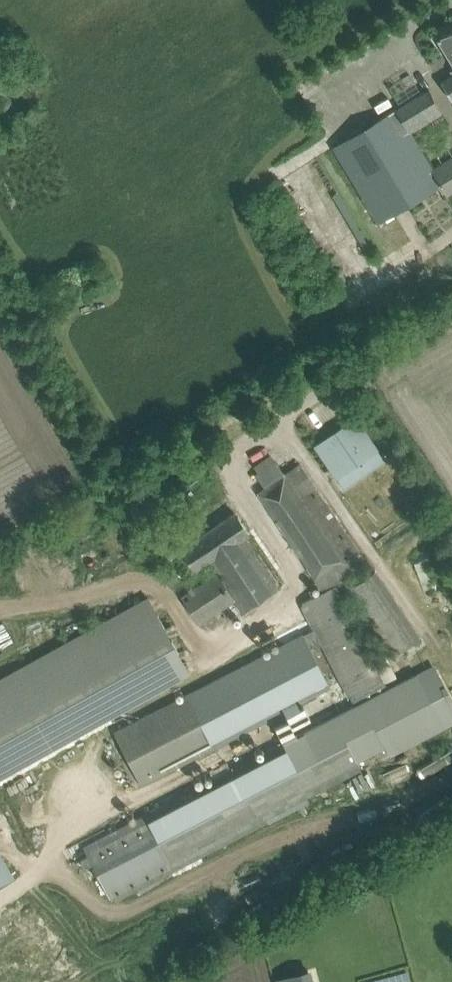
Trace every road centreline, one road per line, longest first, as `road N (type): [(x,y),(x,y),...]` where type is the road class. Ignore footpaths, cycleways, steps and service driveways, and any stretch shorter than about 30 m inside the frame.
road 1 (unclassified): [(292,417),(451,324)]

